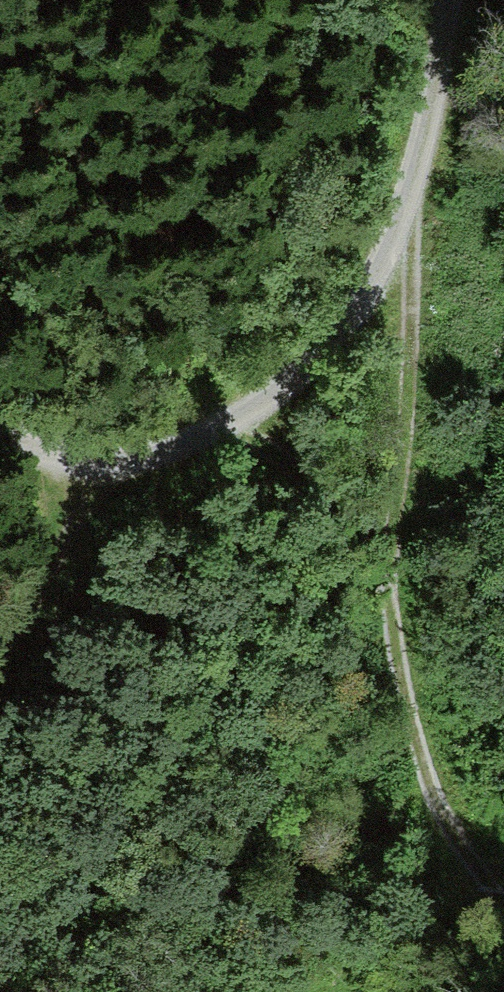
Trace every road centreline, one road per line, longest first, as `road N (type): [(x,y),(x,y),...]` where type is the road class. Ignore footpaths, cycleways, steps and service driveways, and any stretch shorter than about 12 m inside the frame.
road 1 (track): [(228,425),(296,474),(389,570),(408,728),(444,813),(503,905)]
road 2 (track): [(447,0),(405,210),(322,346),(228,425)]
road 3 (track): [(405,210),(417,269),(411,406),(389,570)]
road 4 (track): [(0,664),(68,554),(89,467)]
road 5 (track): [(228,425),(142,459),(89,467)]

